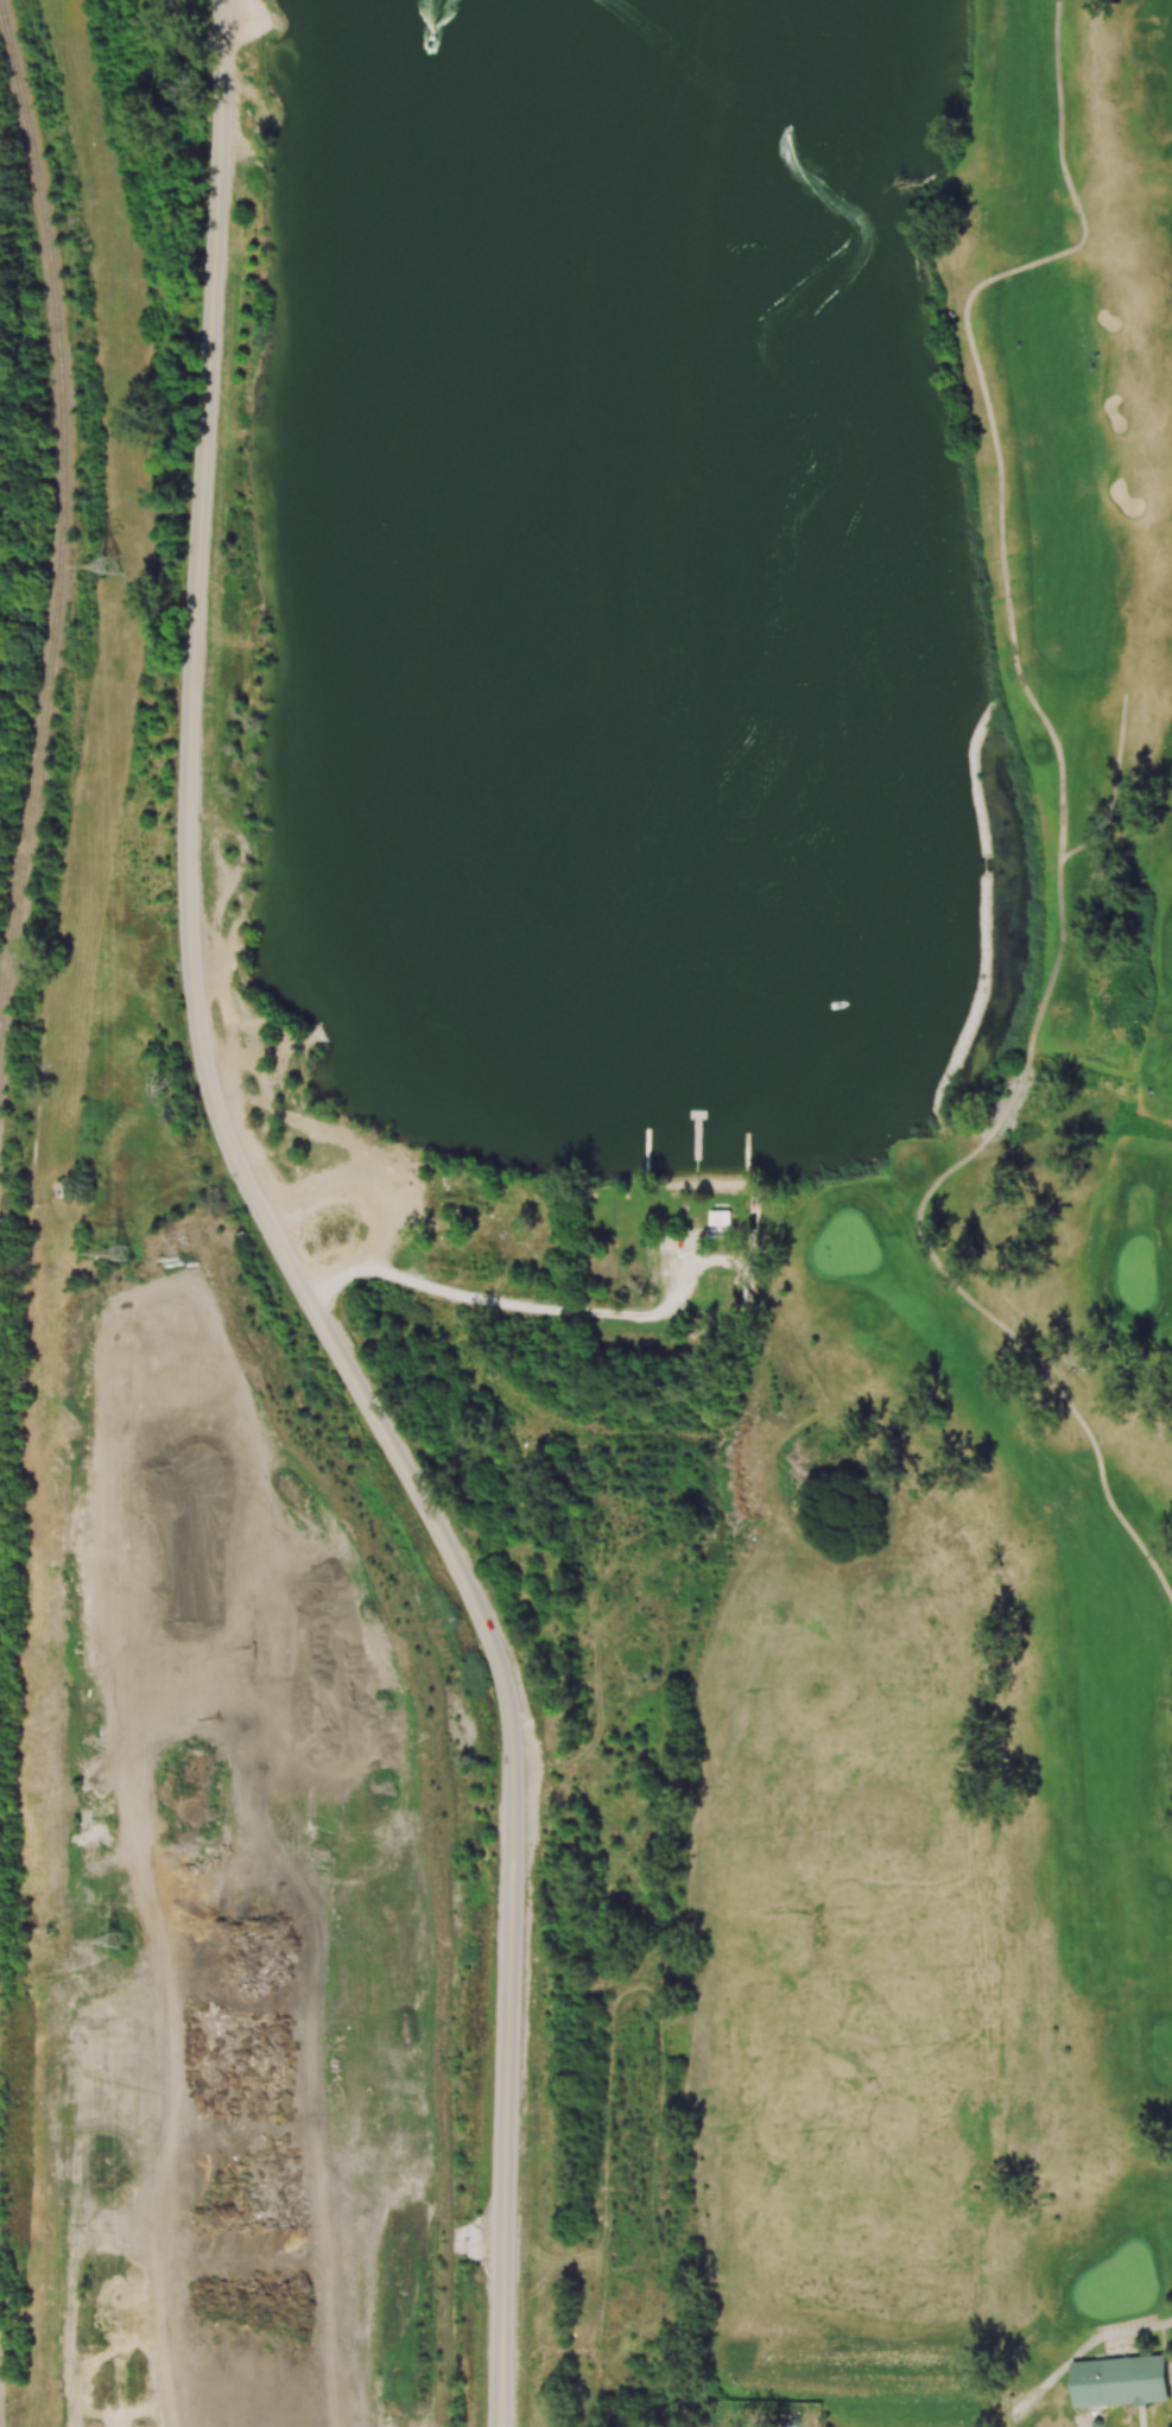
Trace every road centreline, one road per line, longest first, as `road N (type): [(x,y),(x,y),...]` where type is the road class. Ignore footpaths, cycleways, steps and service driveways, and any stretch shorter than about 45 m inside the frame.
road 1 (tertiary): [(221,0),(190,781),(195,989),(209,1081),(235,1158),(439,1534),(479,1614),(506,1699),(512,1804),(499,2426)]

